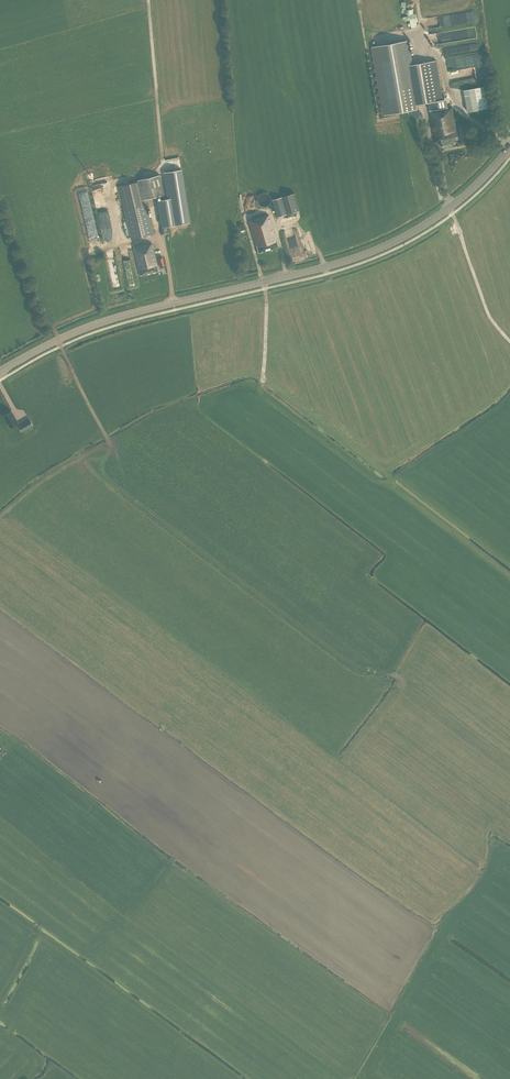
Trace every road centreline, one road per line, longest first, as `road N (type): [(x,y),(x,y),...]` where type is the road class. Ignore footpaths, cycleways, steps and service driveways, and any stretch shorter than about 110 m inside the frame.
road 1 (tertiary): [(0,371),(107,321),(386,246),(456,203),(509,148)]
road 2 (track): [(58,340),(110,443),(40,481),(0,515)]
road 3 (track): [(509,343),(490,318),(448,209)]

